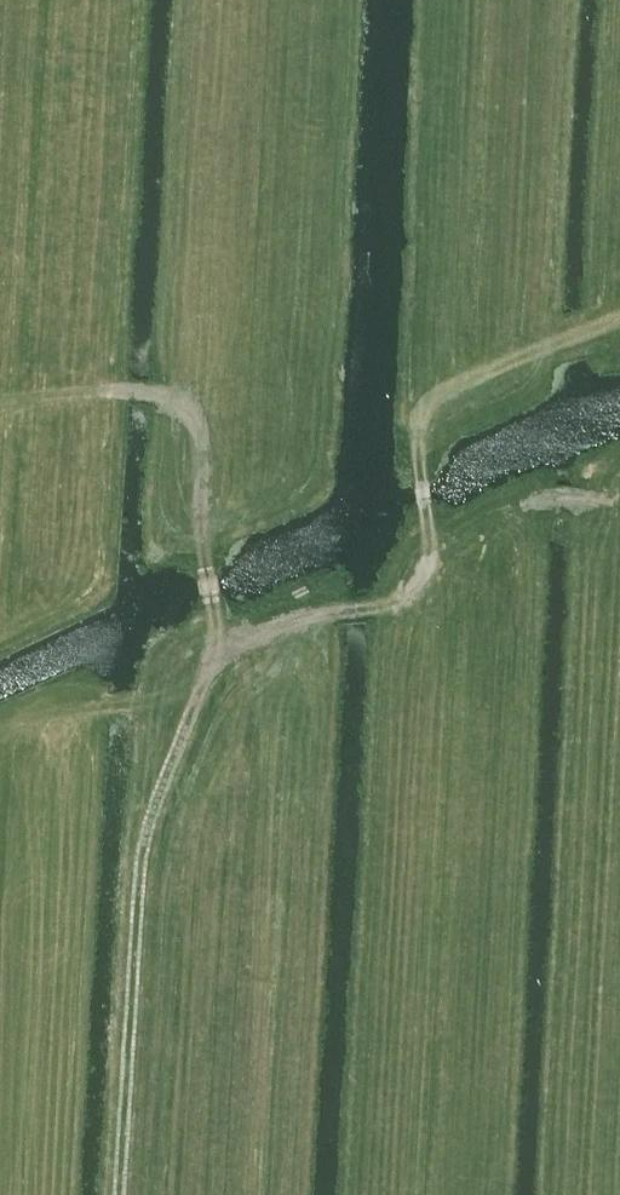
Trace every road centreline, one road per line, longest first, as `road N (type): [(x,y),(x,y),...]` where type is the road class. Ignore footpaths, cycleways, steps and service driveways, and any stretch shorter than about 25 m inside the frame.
road 1 (track): [(124,1194),(142,870),(222,649),(203,546),(206,459),(193,419),(151,392),(0,398)]
road 2 (track): [(222,649),(290,614),(379,603),(407,591),(428,557),(415,434),(430,404),(478,373),(619,315)]

